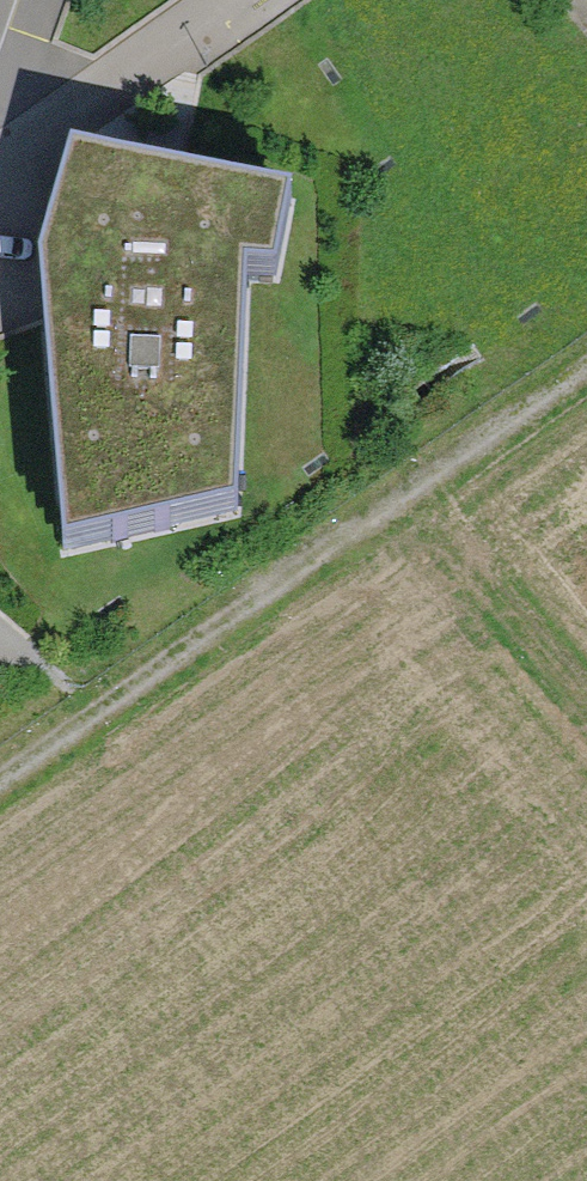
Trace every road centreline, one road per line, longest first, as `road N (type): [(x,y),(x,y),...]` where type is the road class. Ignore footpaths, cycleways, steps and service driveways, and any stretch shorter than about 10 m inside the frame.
road 1 (track): [(586,369),(0,778)]
road 2 (track): [(404,497),(586,705)]

